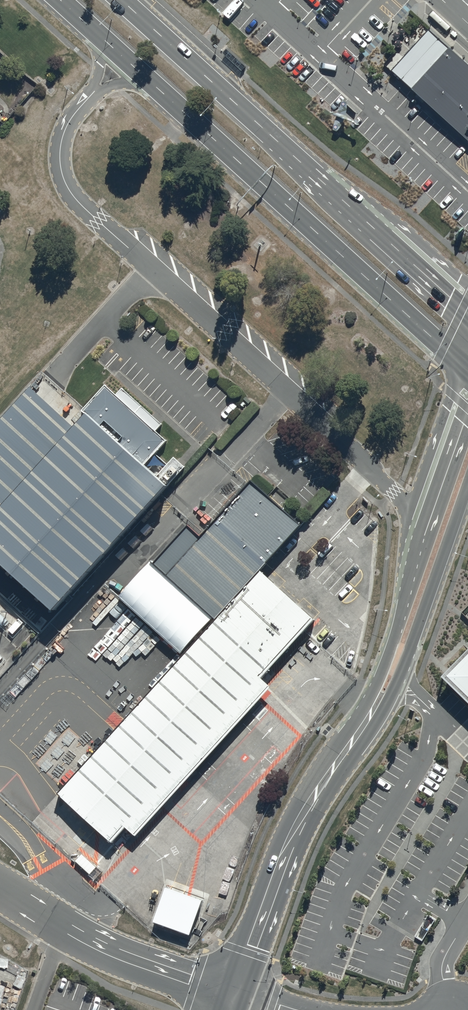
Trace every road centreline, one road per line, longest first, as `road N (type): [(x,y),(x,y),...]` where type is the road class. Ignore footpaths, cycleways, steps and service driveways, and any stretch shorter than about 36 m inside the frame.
road 1 (unclassified): [(422,528),(394,491),(73,197),(60,148),(90,96)]
road 2 (primary): [(120,0),(467,318)]
road 3 (primary): [(467,371),(147,79)]
road 4 (unclassified): [(381,698),(290,841),(228,1001)]
road 5 (unclassified): [(0,889),(79,938),(228,1001)]
road 6 (unclassified): [(467,484),(404,664),(381,698)]
road 7 (unclassified): [(381,698),(422,528)]
road 8 (unclassified): [(422,528),(467,373)]

